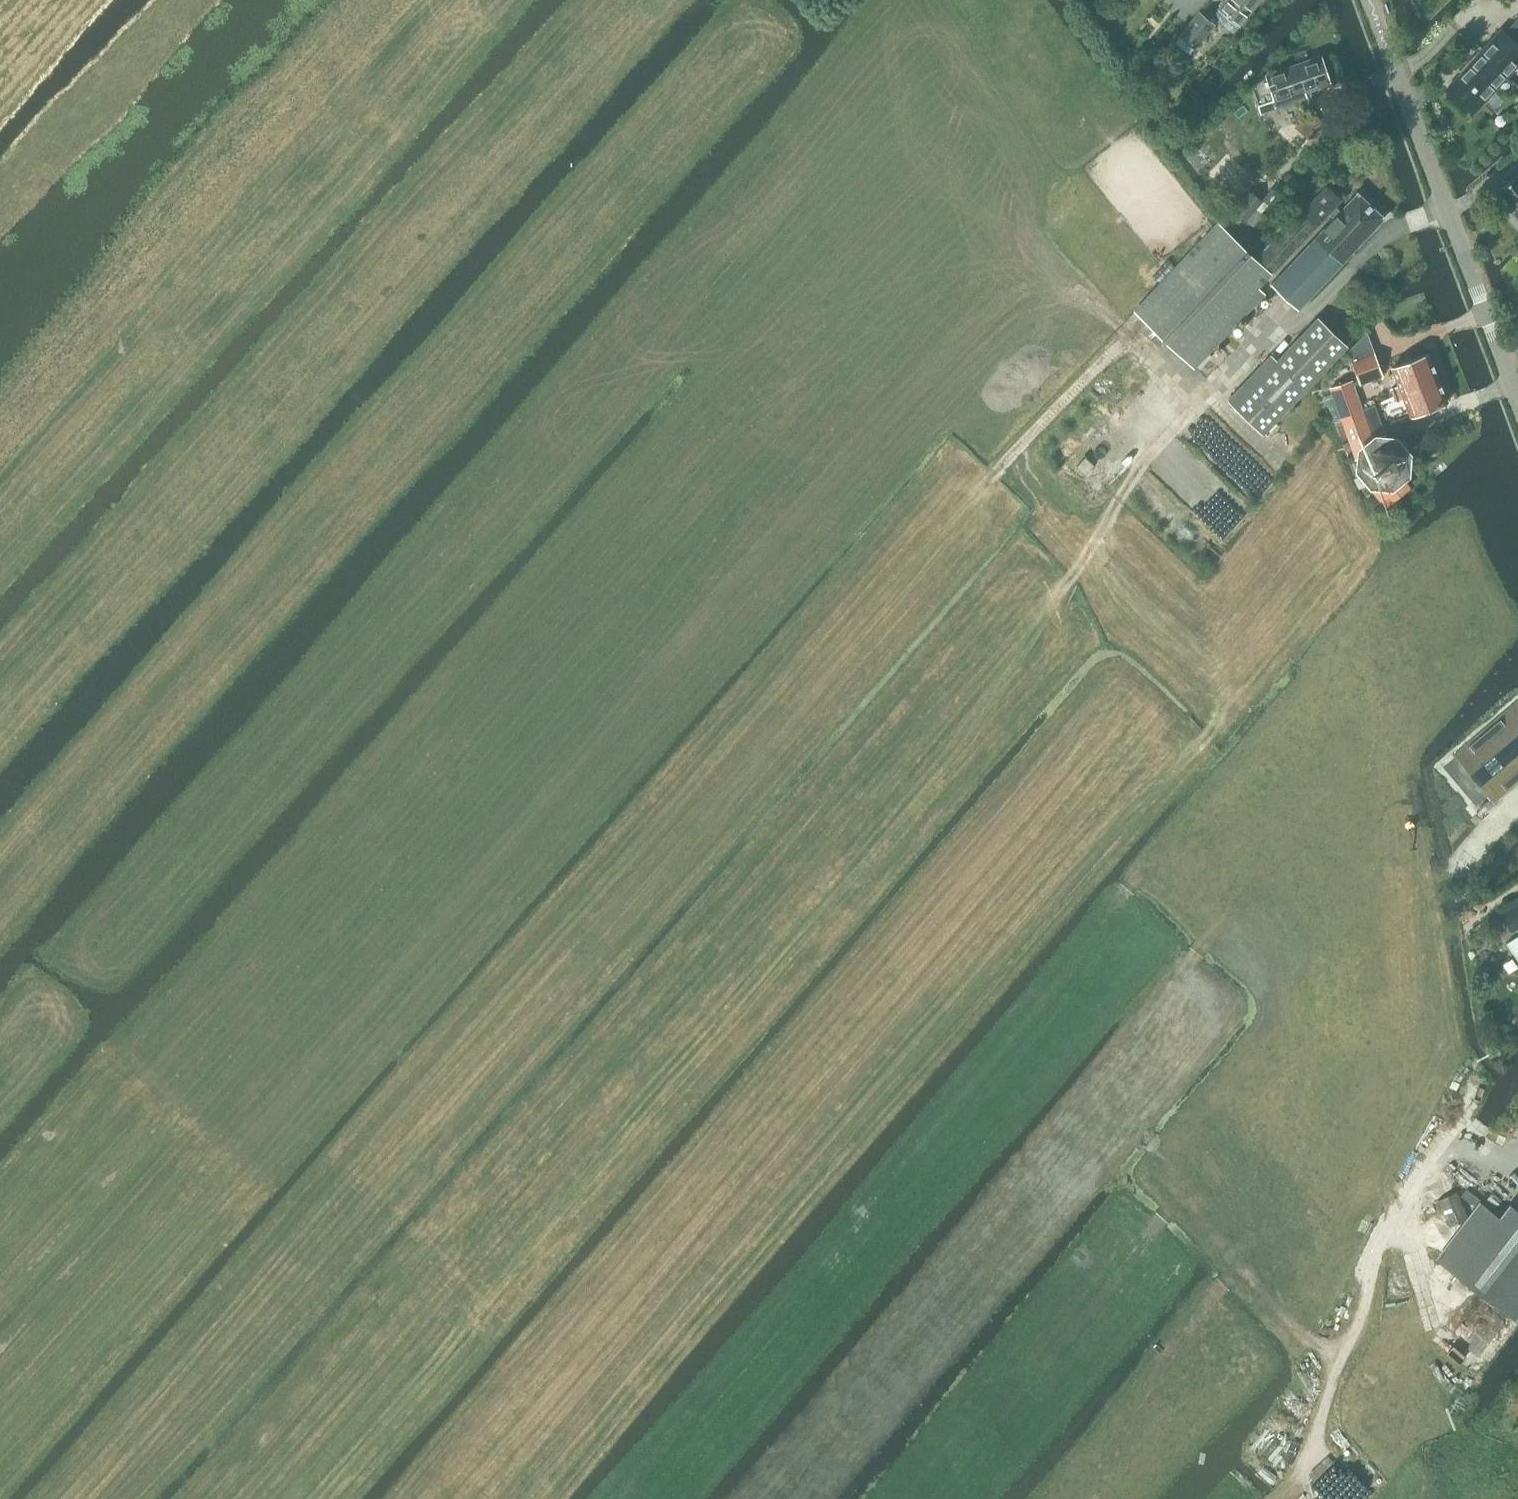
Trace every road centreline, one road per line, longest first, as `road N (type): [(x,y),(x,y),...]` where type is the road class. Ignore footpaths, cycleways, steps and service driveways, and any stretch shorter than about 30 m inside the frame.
road 1 (unclassified): [(1517,407),(1380,0)]
road 2 (track): [(1433,1498),(1435,1302)]

